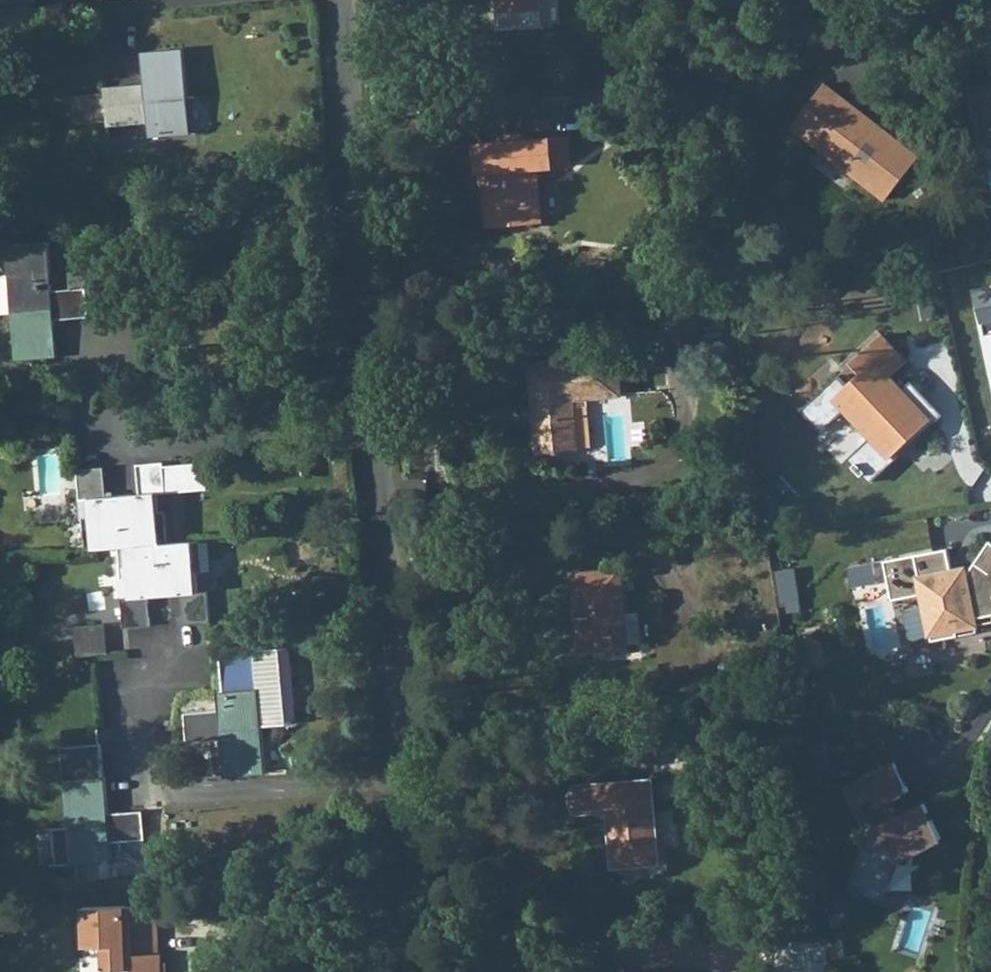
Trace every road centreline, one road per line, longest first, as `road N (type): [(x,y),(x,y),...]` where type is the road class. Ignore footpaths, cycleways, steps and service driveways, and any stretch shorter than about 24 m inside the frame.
road 1 (residential): [(342,0),(423,971)]

